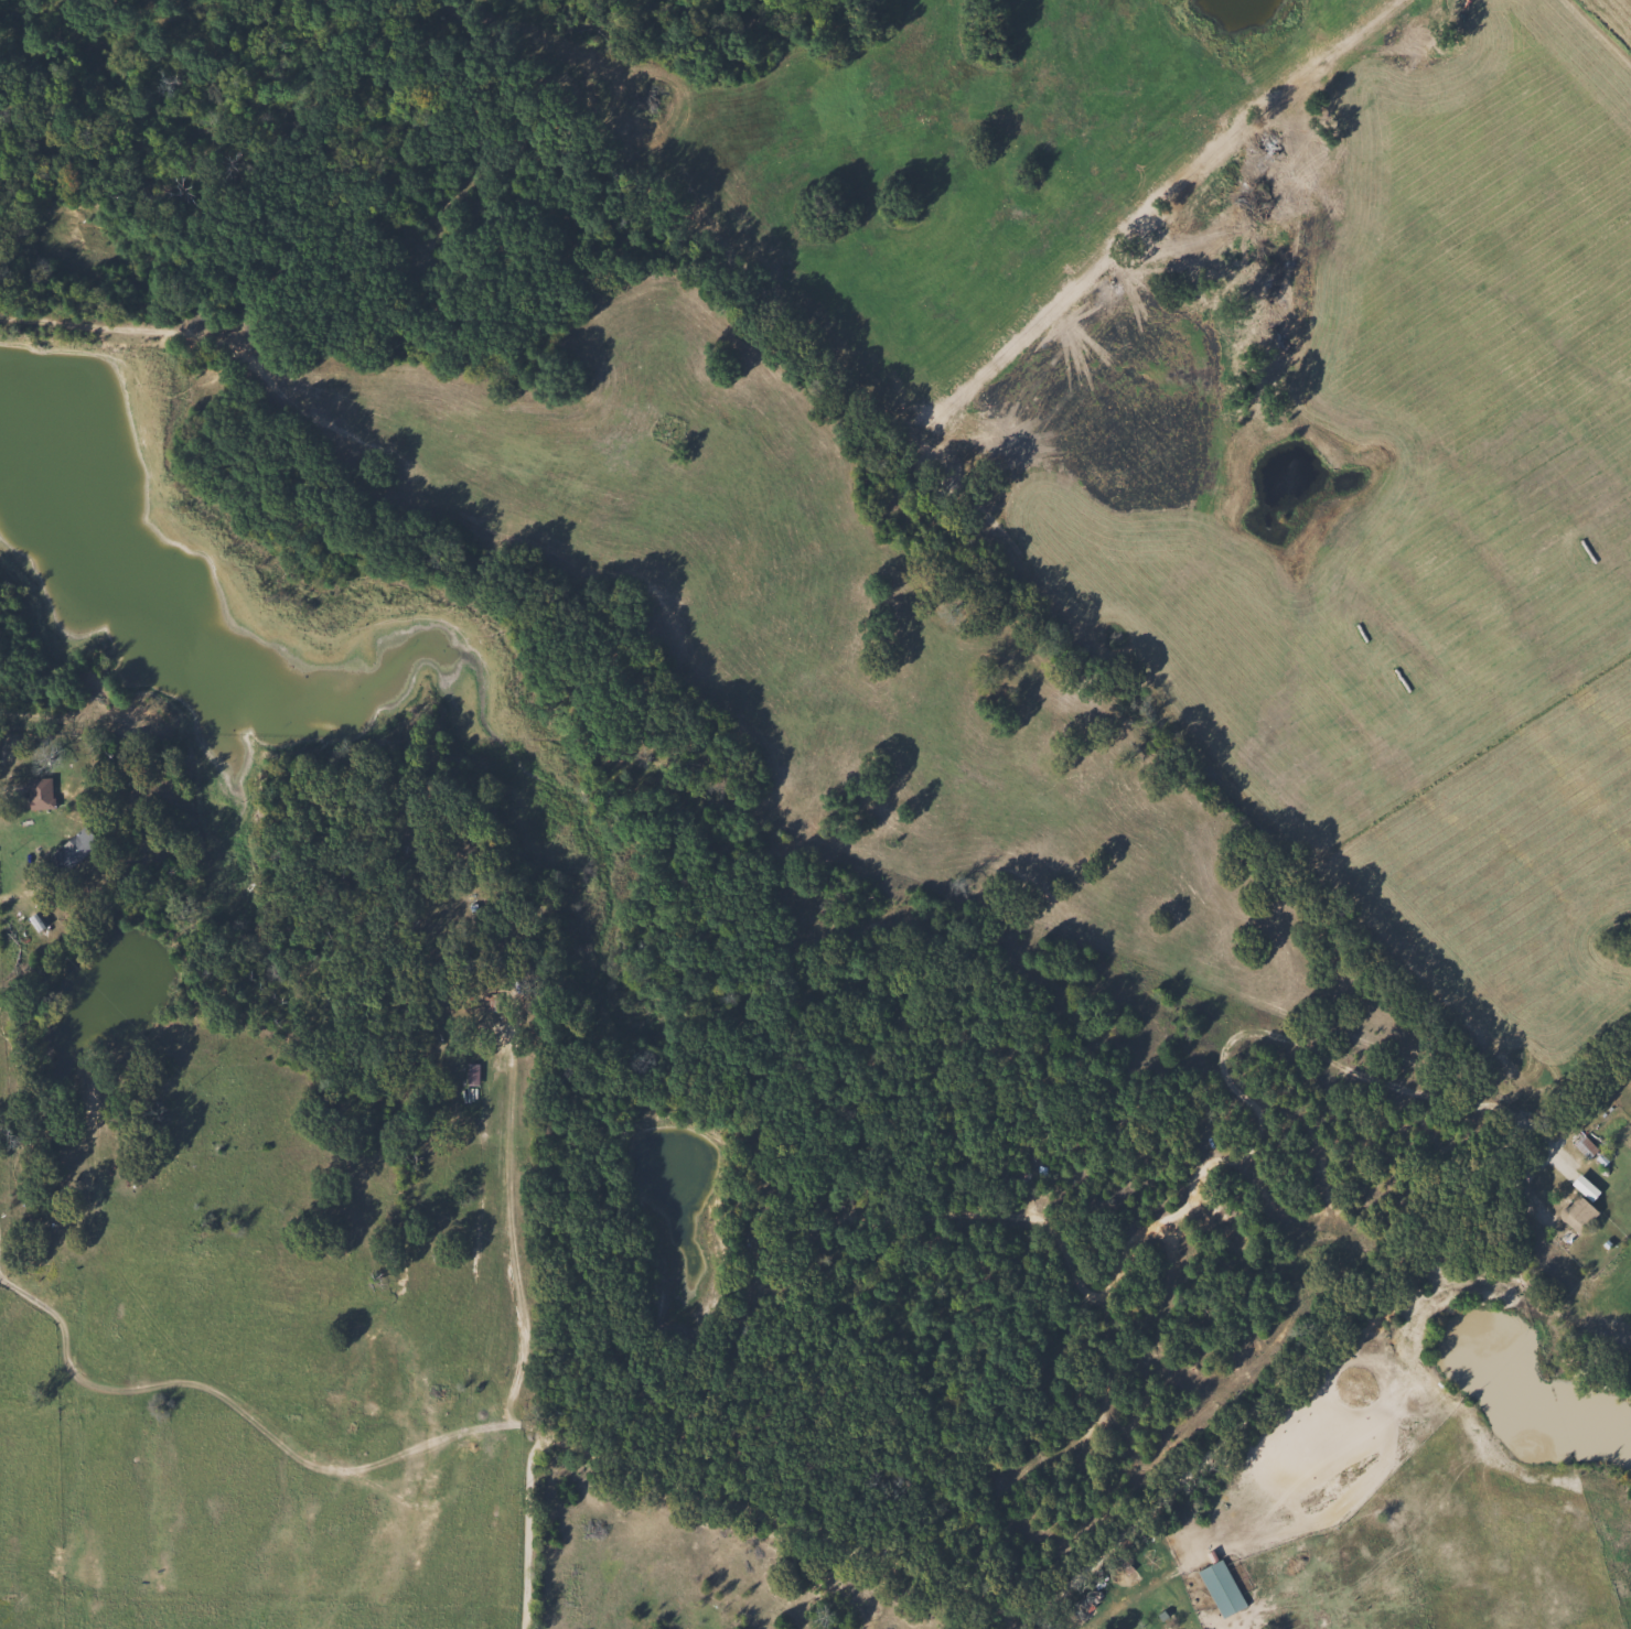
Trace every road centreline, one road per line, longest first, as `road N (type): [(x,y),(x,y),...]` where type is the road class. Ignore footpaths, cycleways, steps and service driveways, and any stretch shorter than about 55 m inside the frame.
road 1 (residential): [(1012,1618),(1137,1522),(1372,1286),(1511,1132)]
road 2 (residential): [(1013,1628),(1012,1618),(975,1594),(535,1432)]
road 3 (residential): [(511,1048),(535,1432)]

